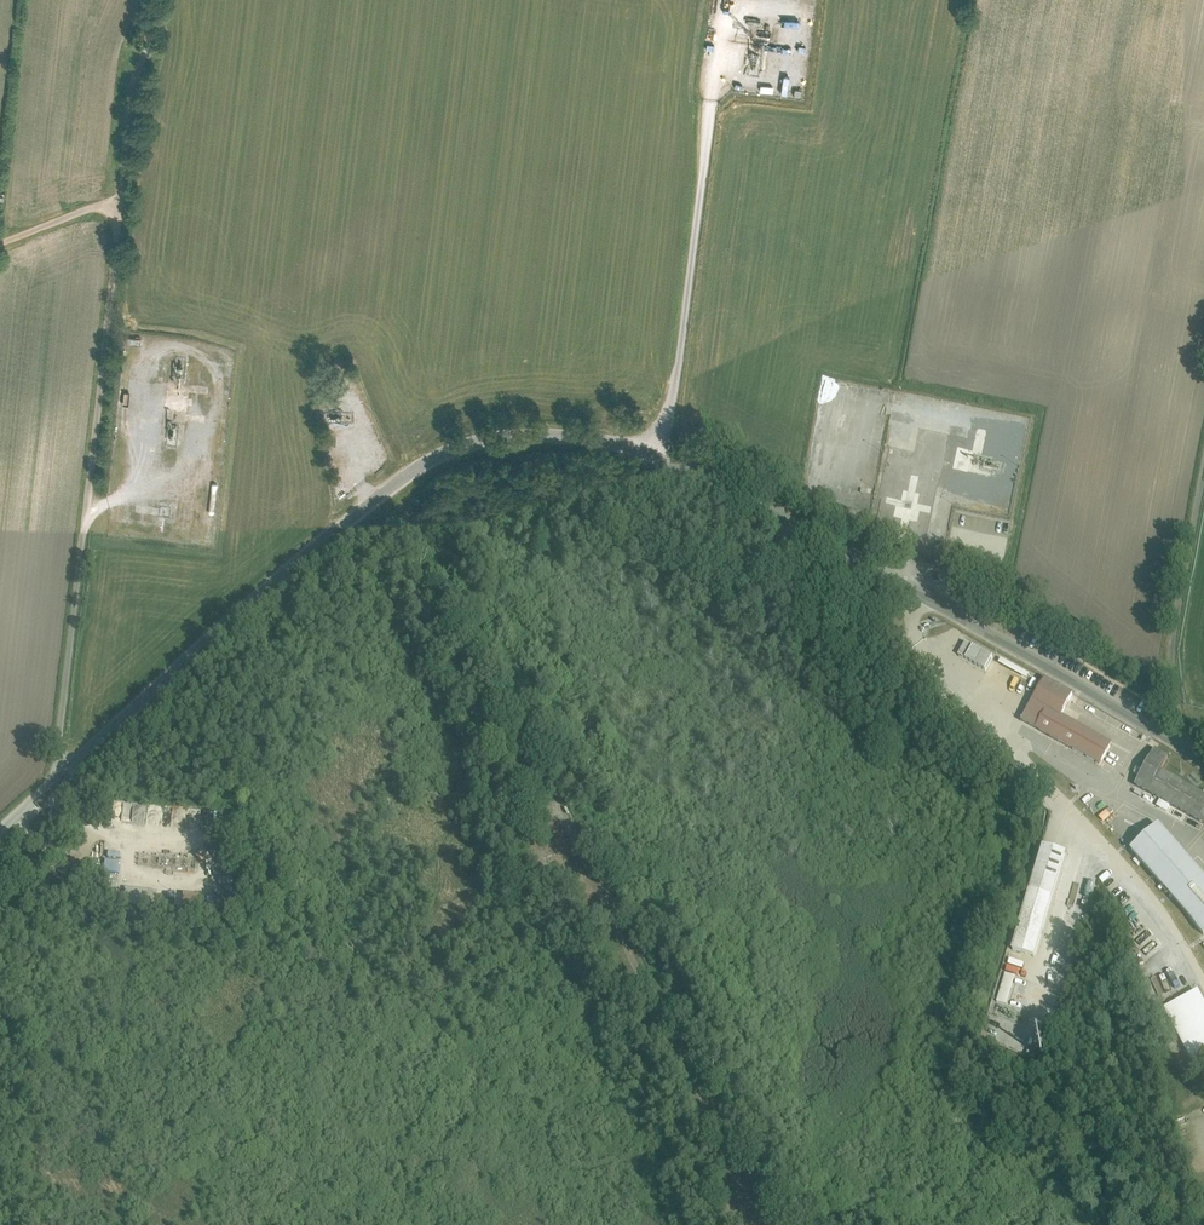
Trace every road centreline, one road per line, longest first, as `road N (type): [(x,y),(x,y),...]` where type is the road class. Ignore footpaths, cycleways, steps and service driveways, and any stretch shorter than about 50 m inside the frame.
road 1 (unclassified): [(1203,769),(1146,727),(719,484),(590,438),(513,432),(480,438),(382,492),(0,836)]
road 2 (track): [(413,469),(435,548),(592,886),(767,1224)]
road 3 (track): [(61,781),(130,106),(146,50)]
road 4 (track): [(655,457),(671,410),(710,97)]
road 5 (track): [(1195,761),(1177,710),(1172,661),(1203,467)]
road 6 (track): [(121,202),(0,241)]

